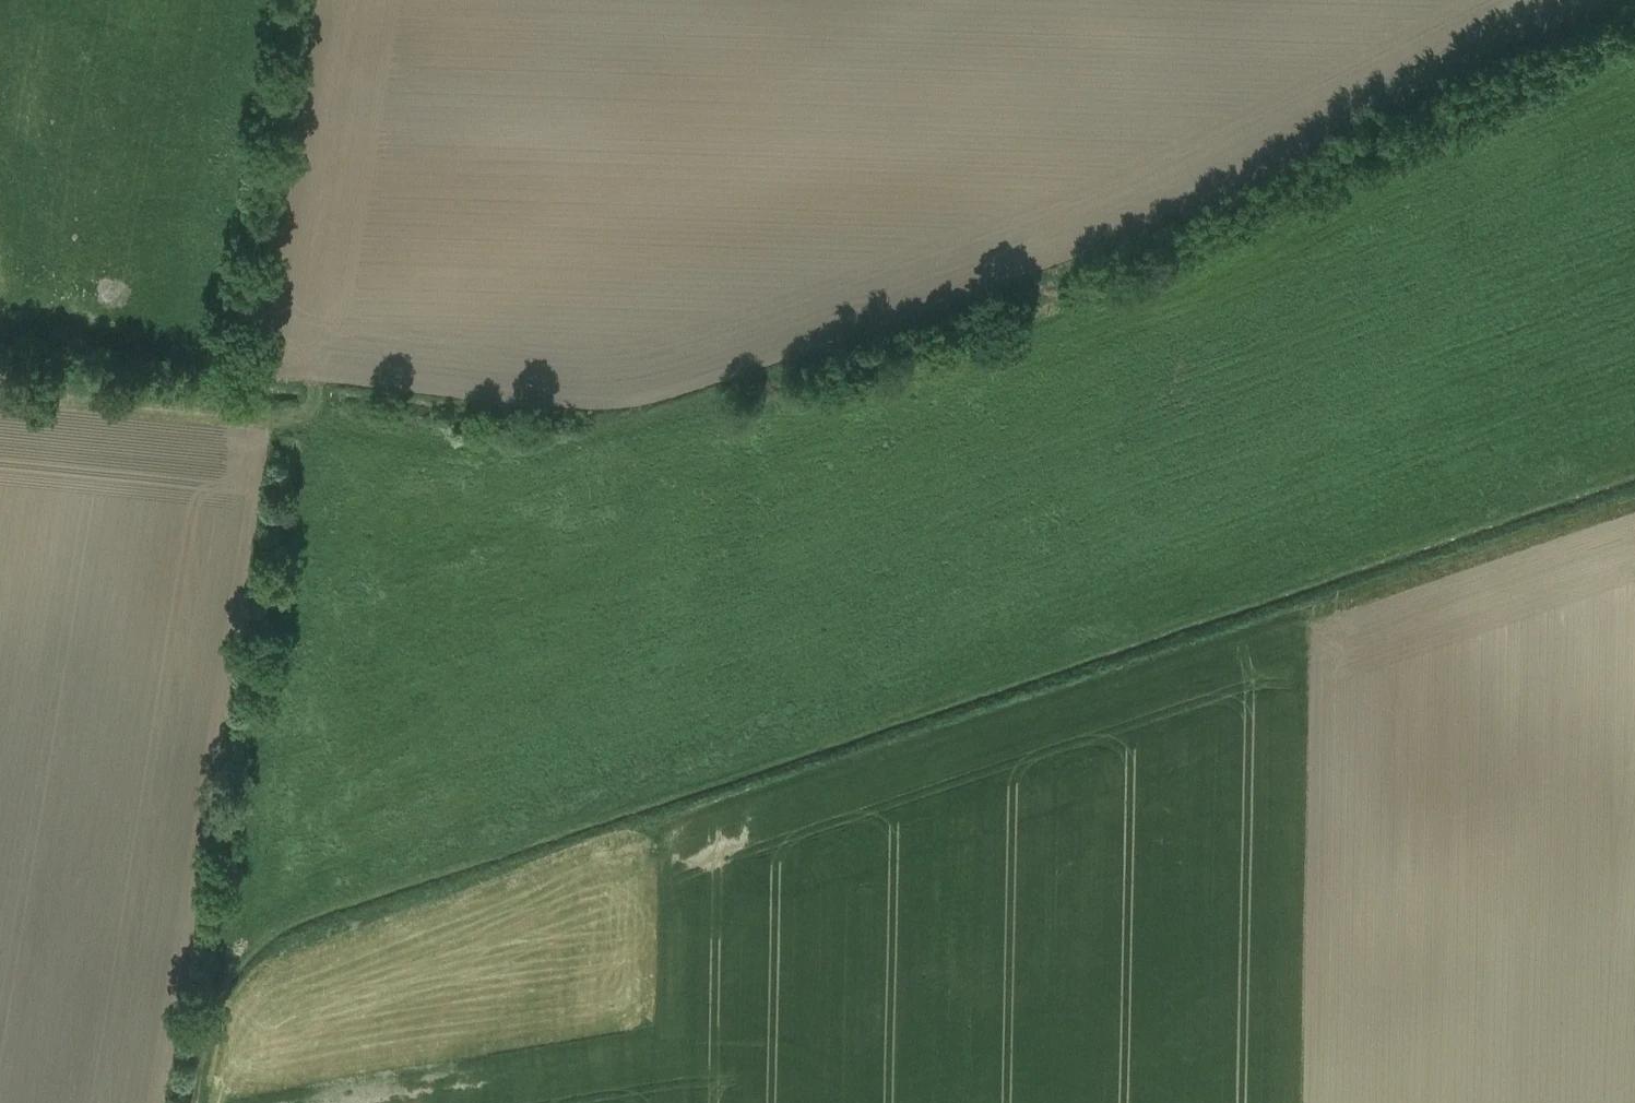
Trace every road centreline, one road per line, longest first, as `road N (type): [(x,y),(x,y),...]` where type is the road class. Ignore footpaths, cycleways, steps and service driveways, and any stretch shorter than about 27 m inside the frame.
road 1 (track): [(0,378),(495,425),(571,416),(738,370),(1178,206),(1630,0)]

